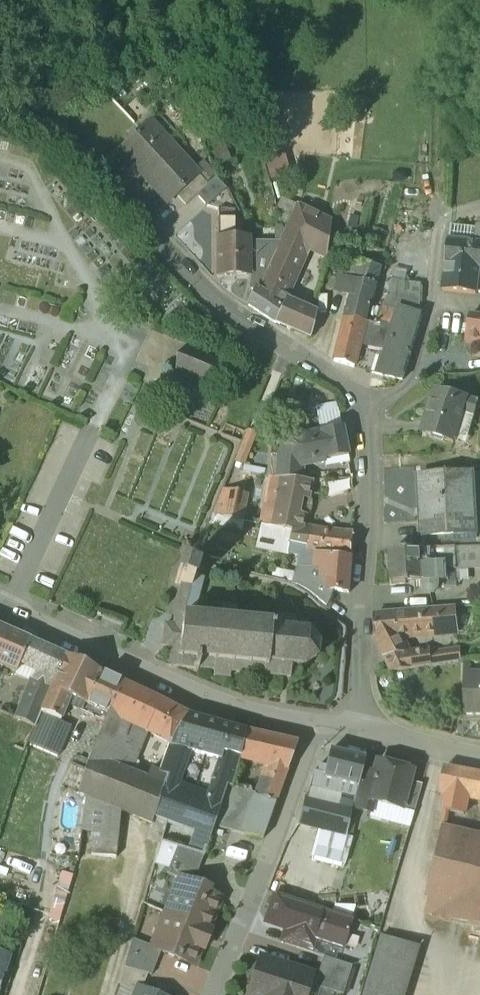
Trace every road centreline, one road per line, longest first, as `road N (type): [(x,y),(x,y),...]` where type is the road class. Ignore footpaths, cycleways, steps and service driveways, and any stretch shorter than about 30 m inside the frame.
road 1 (residential): [(363,414),(353,378),(231,301),(72,133),(0,108)]
road 2 (residential): [(363,414),(398,395),(414,373),(430,314),(440,238),(442,0)]
road 3 (residential): [(0,605),(191,694),(314,732)]
road 4 (residential): [(361,736),(363,414)]
road 5 (residential): [(216,994),(314,732)]
road 6 (residential): [(361,736),(479,754)]

